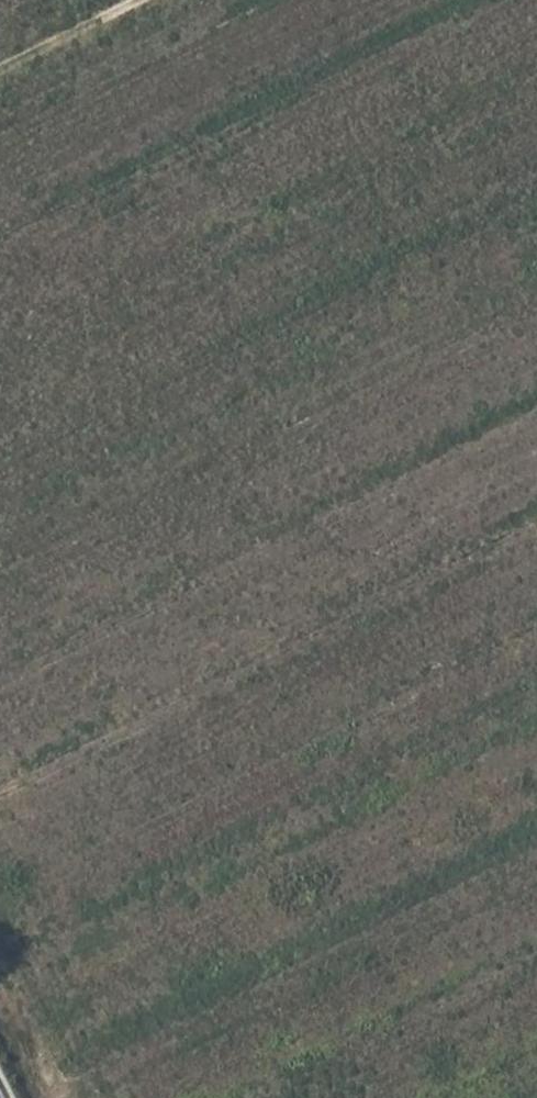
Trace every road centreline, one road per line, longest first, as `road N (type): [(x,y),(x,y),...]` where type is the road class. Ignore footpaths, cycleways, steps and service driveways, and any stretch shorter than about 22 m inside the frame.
road 1 (track): [(0,78),(155,0)]

